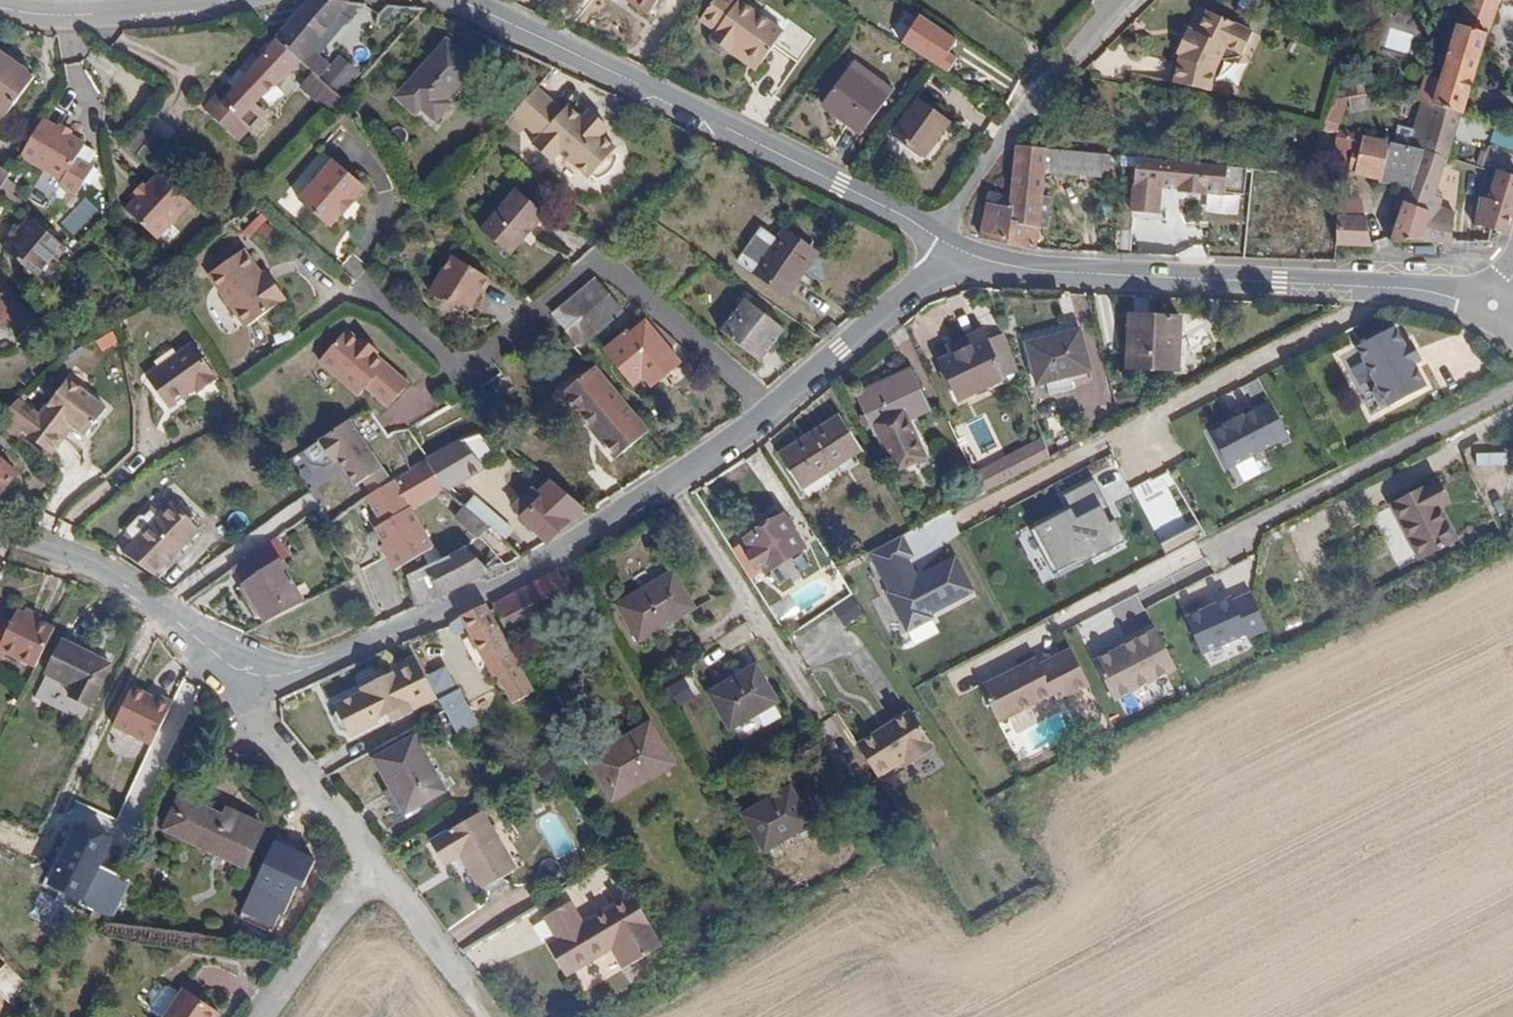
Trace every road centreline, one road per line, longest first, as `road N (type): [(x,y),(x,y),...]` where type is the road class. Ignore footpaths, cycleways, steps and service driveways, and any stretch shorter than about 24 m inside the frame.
road 1 (residential): [(773,406),(571,550),(319,666),(237,671)]
road 2 (tertiary): [(458,0),(687,103),(939,240)]
road 3 (tertiary): [(1493,307),(1367,286),(1026,270),(968,255)]
road 4 (residential): [(773,406),(597,260),(468,370),(370,291)]
road 5 (residential): [(939,240),(1054,63),(1117,0)]
road 6 (residential): [(237,671),(107,567),(0,532)]
road 7 (residential): [(968,255),(773,406)]
road 8 (residential): [(237,671),(368,849)]
road 9 (tertiary): [(0,5),(48,14),(208,0)]
road 10 (residential): [(368,849),(259,1016)]
road 11 (residential): [(368,849),(451,971)]

